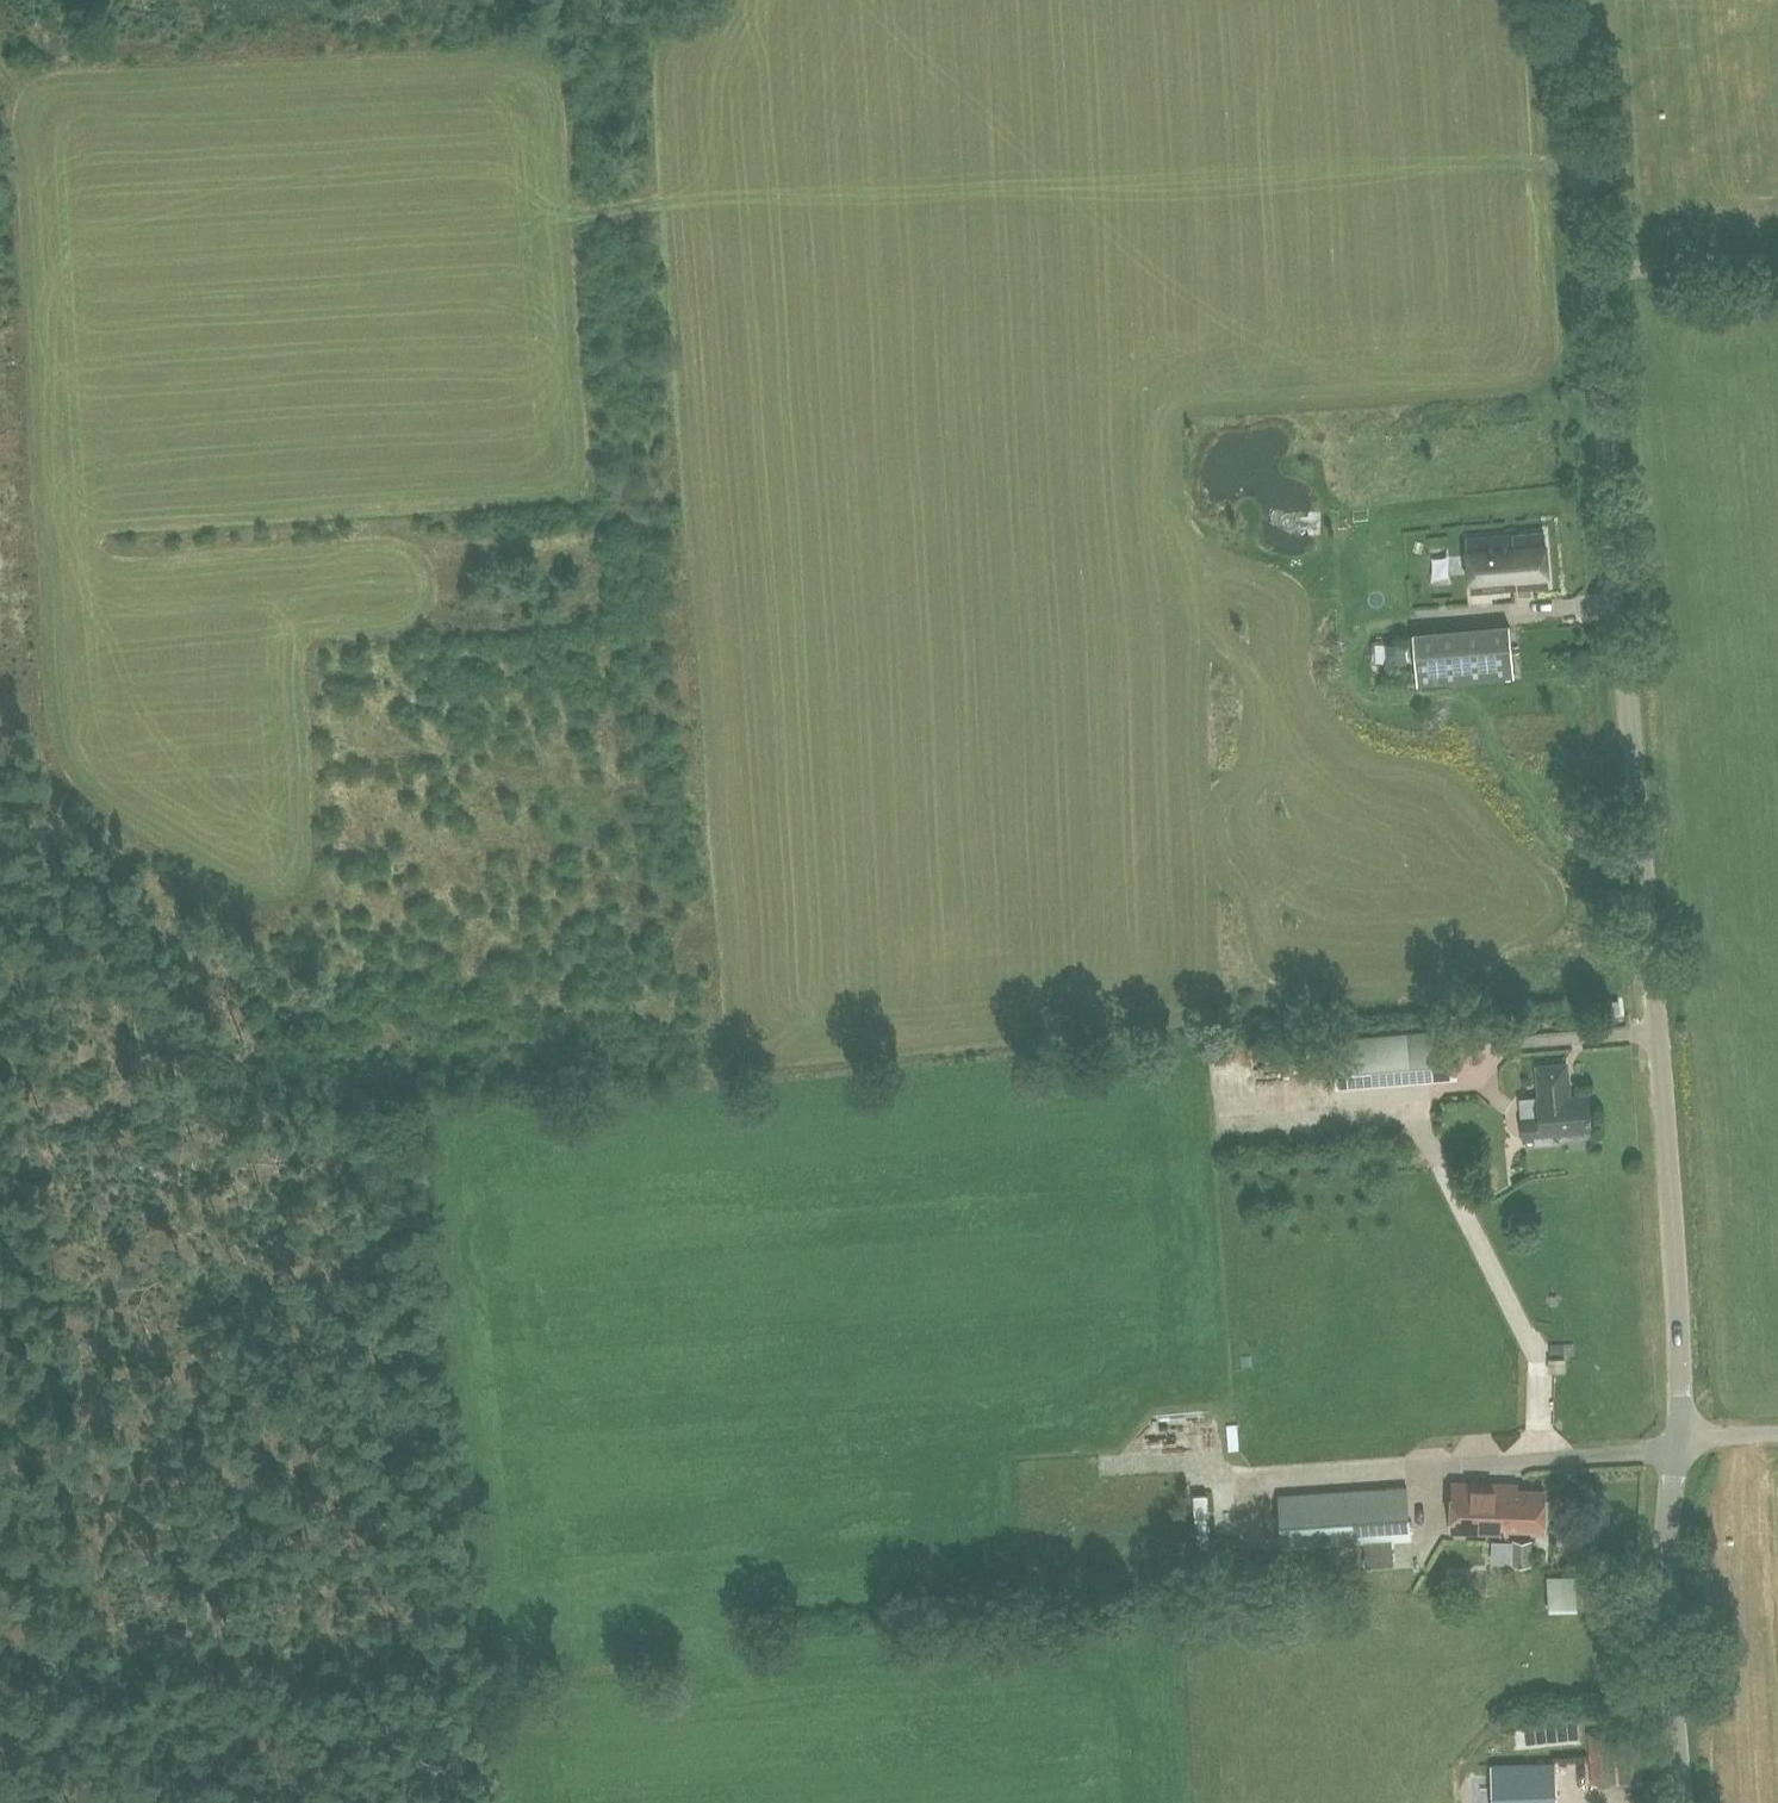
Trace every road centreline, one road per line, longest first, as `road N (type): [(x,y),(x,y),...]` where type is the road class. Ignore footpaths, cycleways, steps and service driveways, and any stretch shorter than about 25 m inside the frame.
road 1 (unclassified): [(1680,1433),(1656,1027),(1560,0)]
road 2 (unclassified): [(1683,1802),(1667,1521),(1680,1433)]

